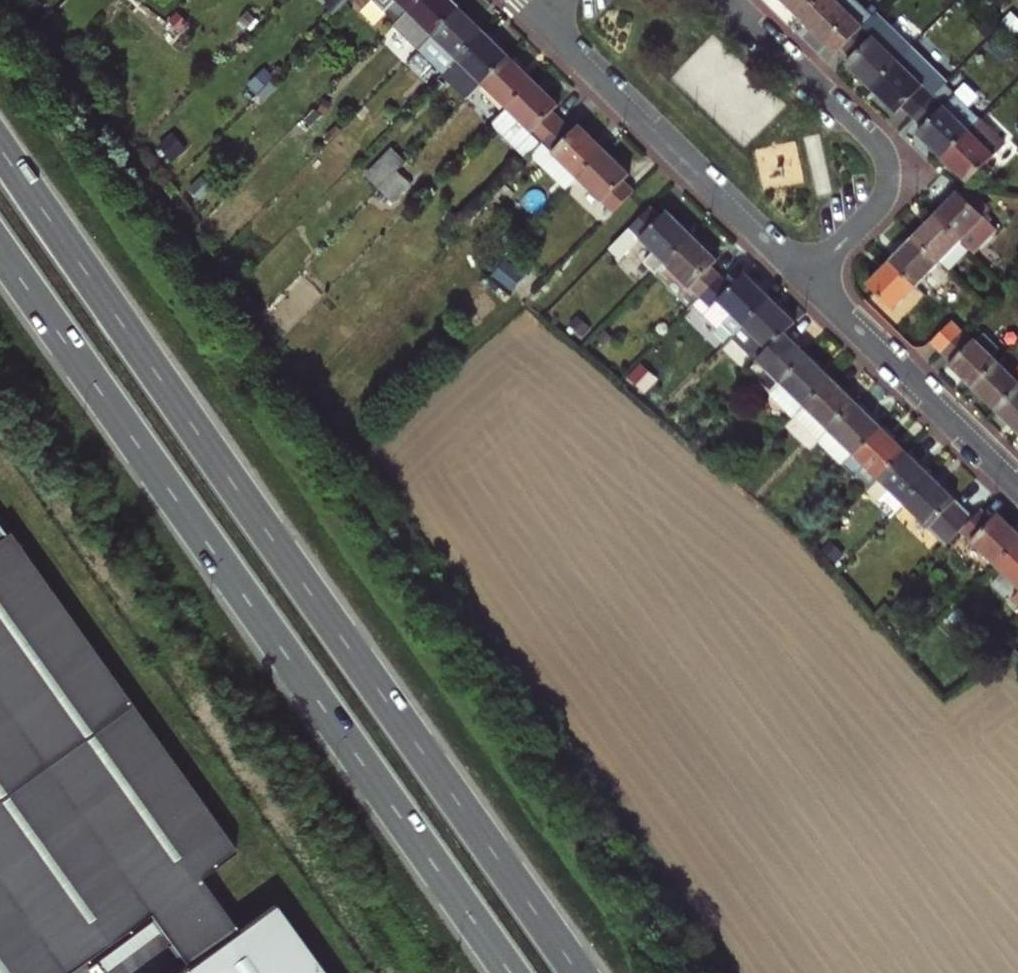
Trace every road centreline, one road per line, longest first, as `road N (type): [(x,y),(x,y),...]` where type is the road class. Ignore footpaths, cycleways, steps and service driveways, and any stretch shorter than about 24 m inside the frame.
road 1 (trunk): [(581,972),(0,146)]
road 2 (trunk): [(0,250),(508,972)]
road 3 (residential): [(541,16),(807,280)]
road 4 (residential): [(730,0),(875,143),(887,164),(874,203),(807,280)]
road 5 (residential): [(807,280),(1017,485)]

